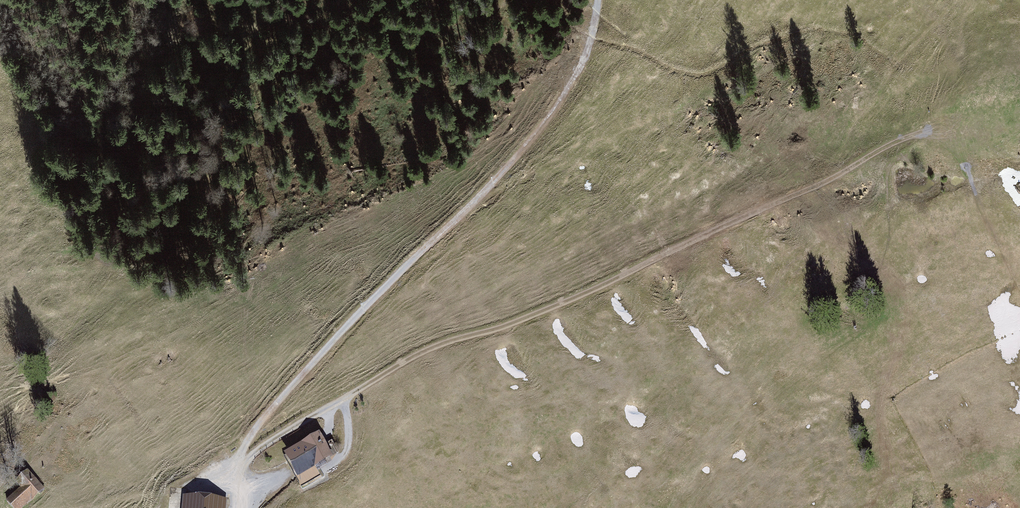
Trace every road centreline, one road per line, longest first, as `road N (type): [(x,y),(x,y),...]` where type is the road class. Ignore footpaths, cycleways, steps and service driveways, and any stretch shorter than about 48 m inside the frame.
road 1 (track): [(347,398),(412,357),(568,301),(935,121)]
road 2 (track): [(599,0),(578,78),(555,113),(356,315),(246,443),(233,507)]
road 3 (track): [(347,398),(240,461)]

